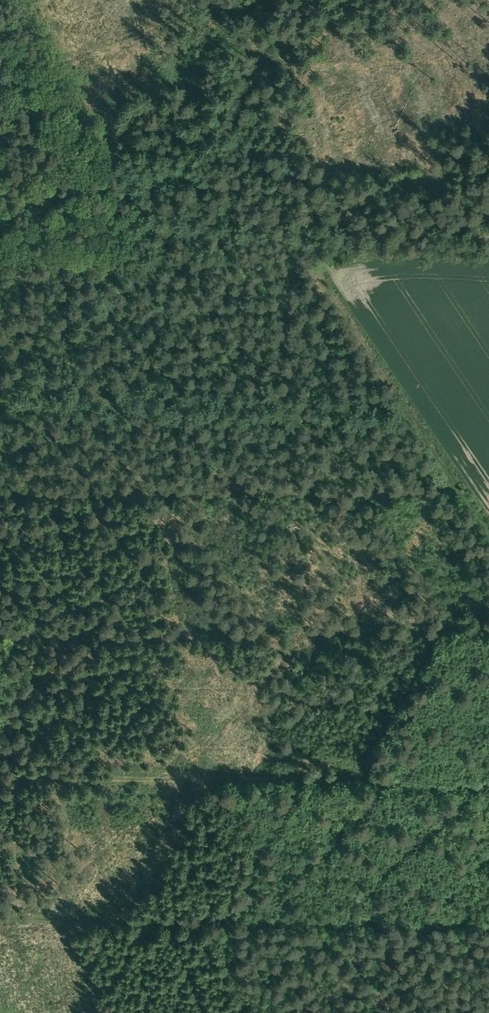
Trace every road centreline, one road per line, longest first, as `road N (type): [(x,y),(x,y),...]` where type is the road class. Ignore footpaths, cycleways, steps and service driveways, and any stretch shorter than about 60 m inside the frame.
road 1 (track): [(488,783),(0,772)]

